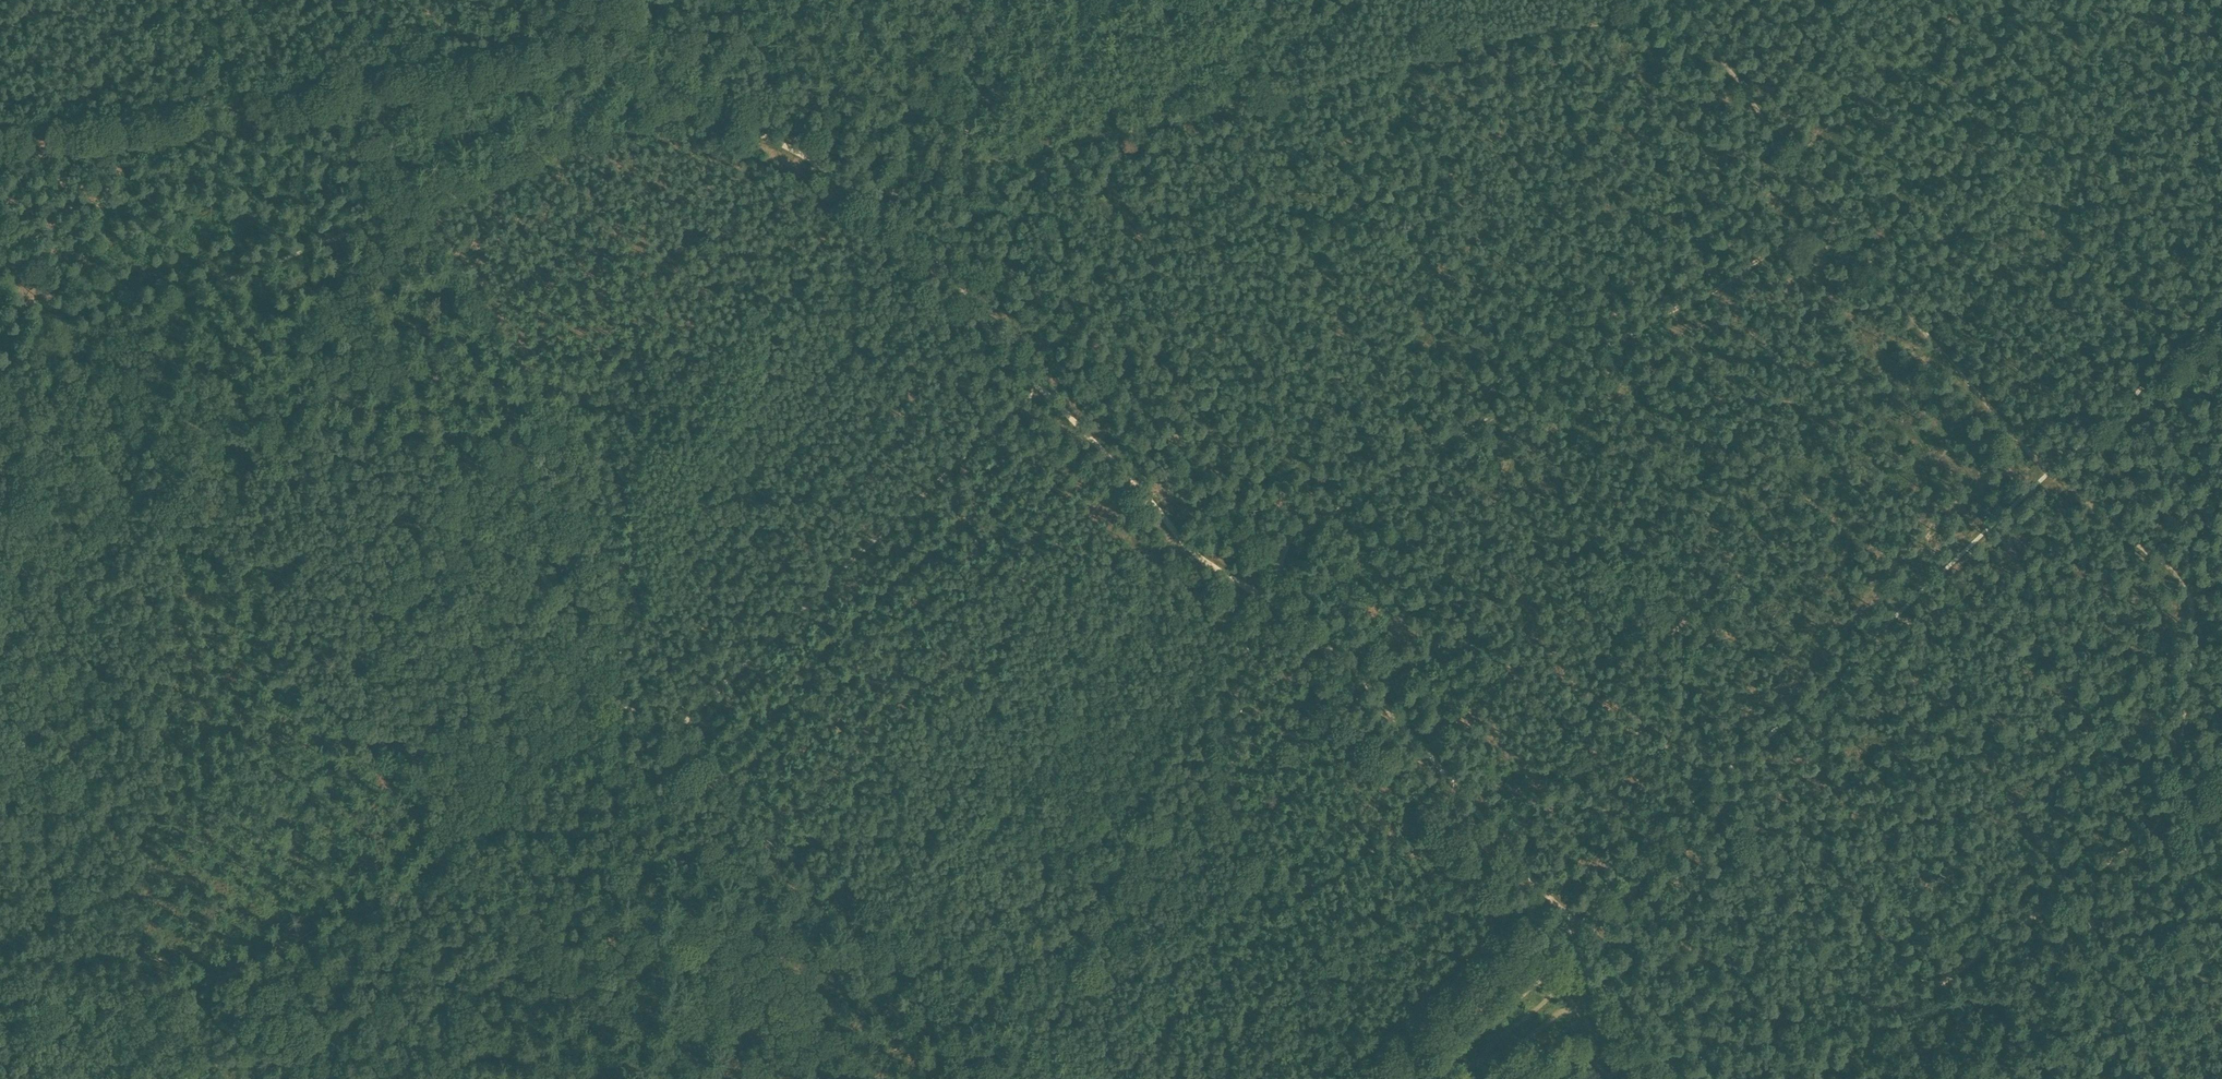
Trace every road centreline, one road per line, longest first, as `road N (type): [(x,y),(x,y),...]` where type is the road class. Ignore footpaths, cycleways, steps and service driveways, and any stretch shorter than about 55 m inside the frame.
road 1 (track): [(1677,3),(976,163),(864,200)]
road 2 (track): [(969,296),(1013,357),(1193,552),(1274,597),(1350,664),(1514,860),(1535,896)]
road 3 (track): [(2049,473),(1830,216),(1677,3)]
road 4 (track): [(969,296),(886,213),(703,105)]
road 5 (track): [(964,0),(969,296)]
road 6 (track): [(1715,1078),(1568,922)]
road 7 (track): [(703,105),(606,31)]

